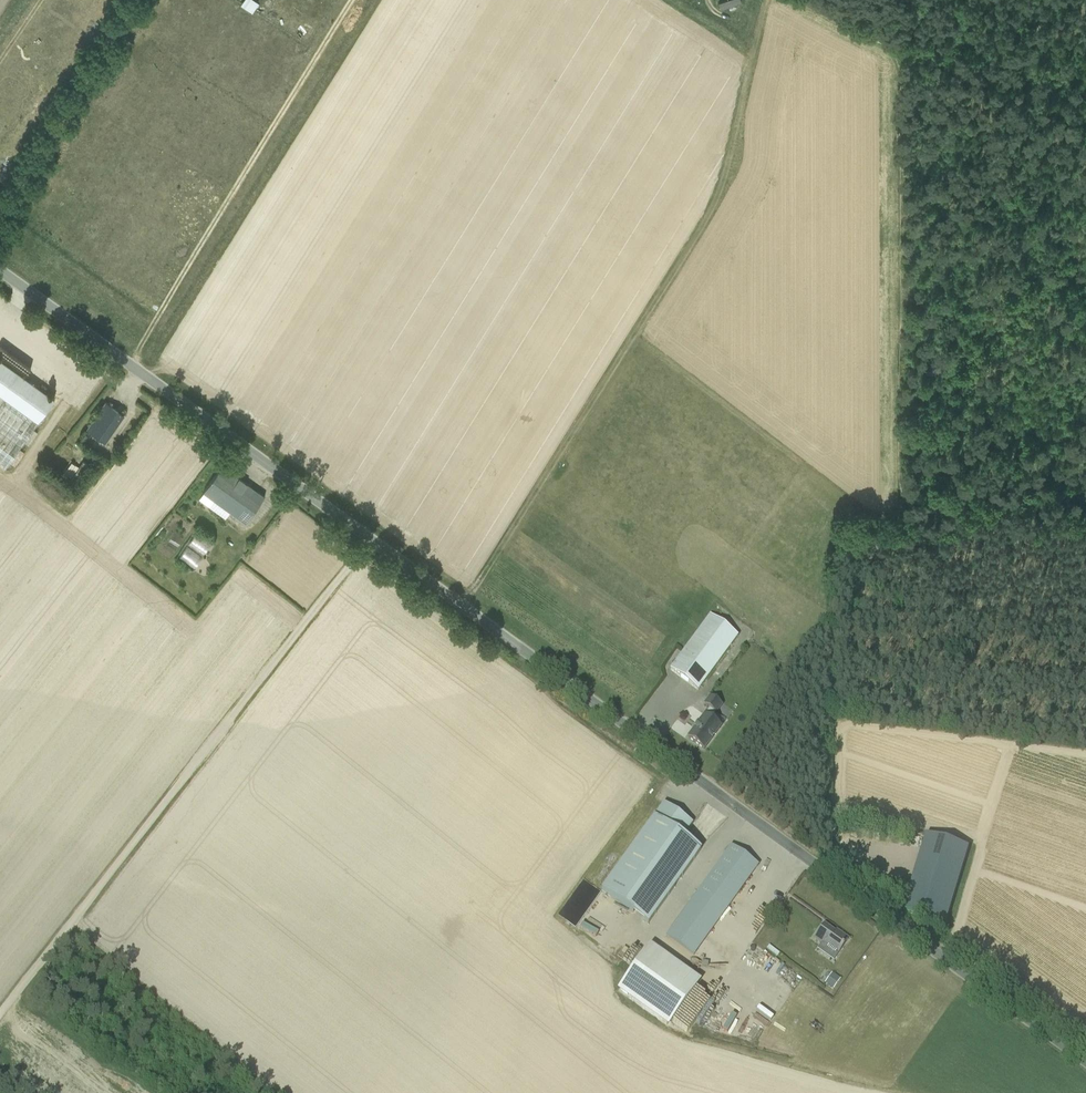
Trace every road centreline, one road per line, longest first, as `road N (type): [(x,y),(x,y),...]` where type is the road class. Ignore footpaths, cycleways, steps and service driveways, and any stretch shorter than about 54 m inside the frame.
road 1 (unclassified): [(1085,1068),(0,273)]
road 2 (track): [(768,0),(713,207),(464,613)]
road 3 (track): [(369,542),(0,1017)]
road 4 (track): [(901,48),(905,503)]
road 5 (track): [(863,1092),(671,1039)]
road 6 (track): [(1085,44),(901,48)]

